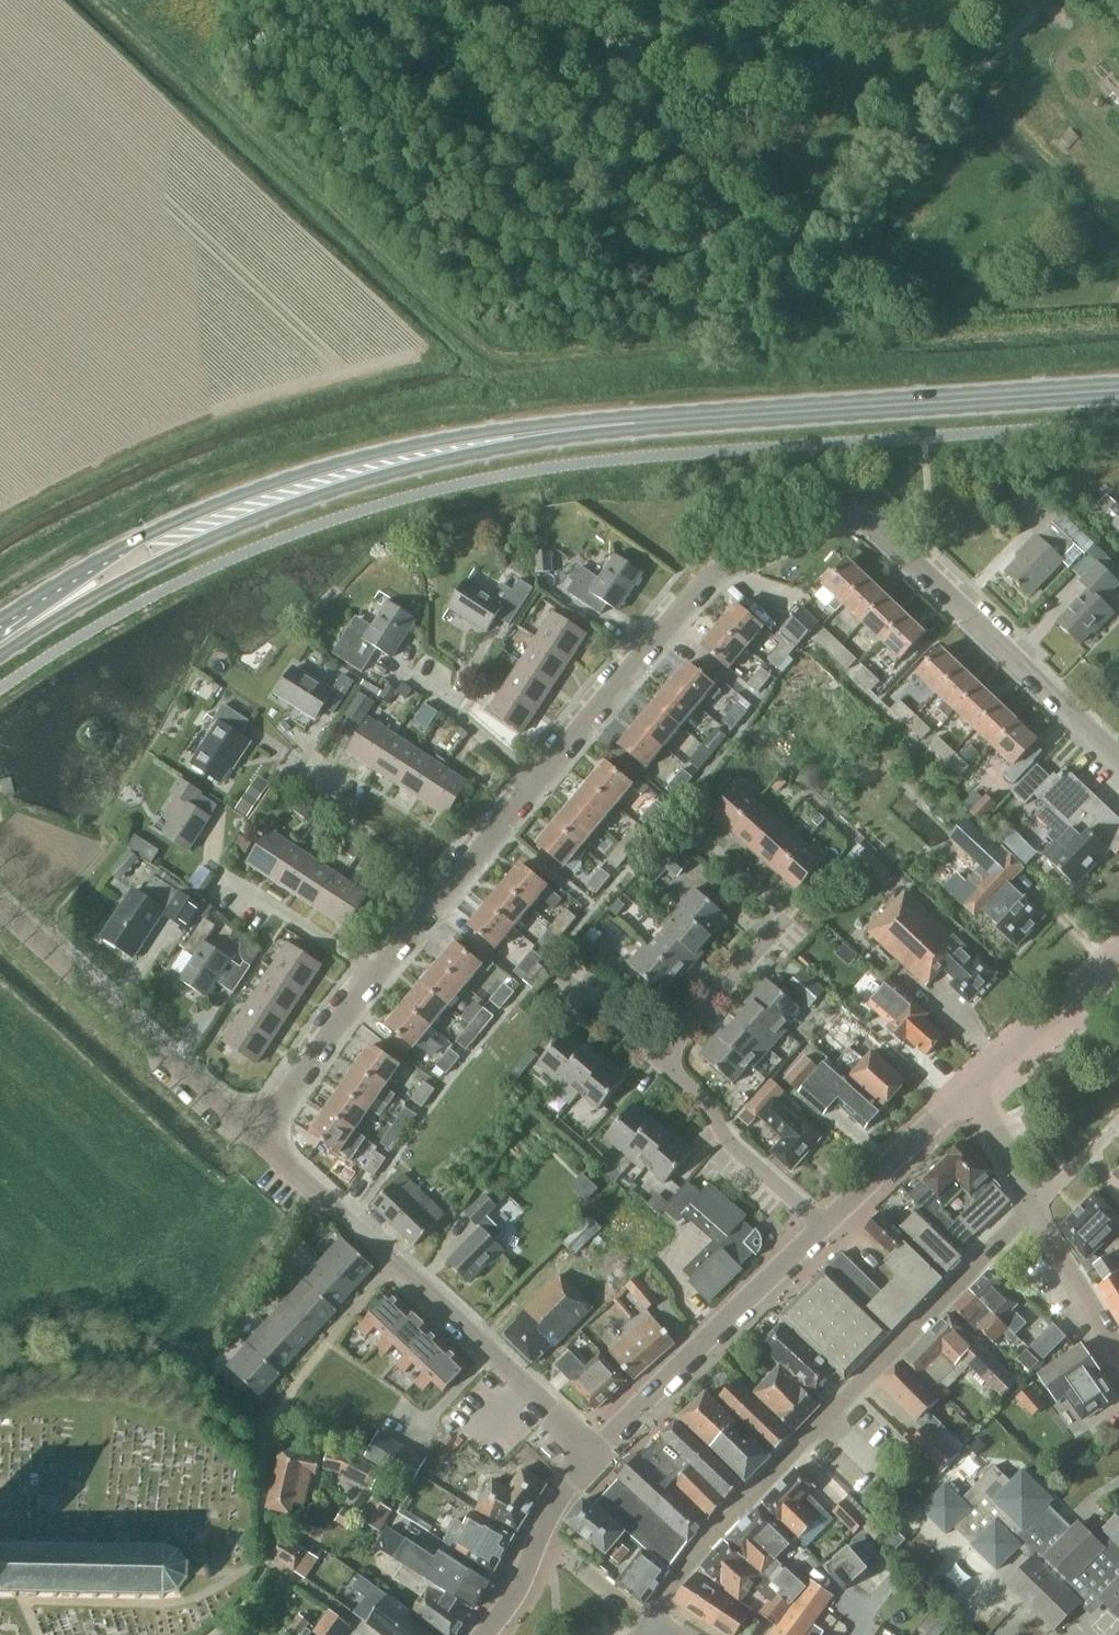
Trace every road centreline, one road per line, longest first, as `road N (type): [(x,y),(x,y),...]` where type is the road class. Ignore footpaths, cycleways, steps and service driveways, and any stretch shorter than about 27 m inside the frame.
road 1 (residential): [(537,783),(711,577),(831,519),(862,521),(887,536),(1118,760)]
road 2 (primary): [(0,654),(106,589),(279,508),(485,449),(645,422)]
road 3 (primary): [(645,422),(484,431),(348,458),(184,515),(0,615)]
road 4 (residential): [(650,1624),(1034,1211)]
road 5 (primary): [(645,422),(1118,389)]
road 6 (unclassified): [(255,1138),(0,907)]
road 7 (tertiary): [(593,1446),(823,1224)]
road 8 (unclassified): [(593,1446),(392,1266)]
road 9 (residential): [(244,1445),(276,1394),(392,1266)]
road 10 (residential): [(823,1224),(731,1146),(713,1107),(667,1060)]
road 11 (tertiary): [(823,1224),(974,1085)]
road 12 (residential): [(255,1138),(374,974)]
road 13 (residential): [(667,1060),(790,914)]
road 14 (tertiary): [(974,1085),(1118,960)]
road 15 (unclassified): [(392,1266),(255,1138)]
road 16 (residential): [(537,783),(394,669)]
road 17 (residential): [(441,899),(302,782)]
road 18 (residential): [(374,974),(223,876)]
road 19 (residential): [(1118,1352),(1034,1211)]
road 20 (residential): [(441,899),(537,783)]
road 21 (residential): [(667,1060),(555,971)]
road 22 (unclassified): [(650,1624),(541,1534)]
road 23 (residential): [(1034,1211),(974,1085)]
road 24 (residential): [(370,1634),(263,1558)]
road 25 (residential): [(1034,1211),(1118,1120)]

